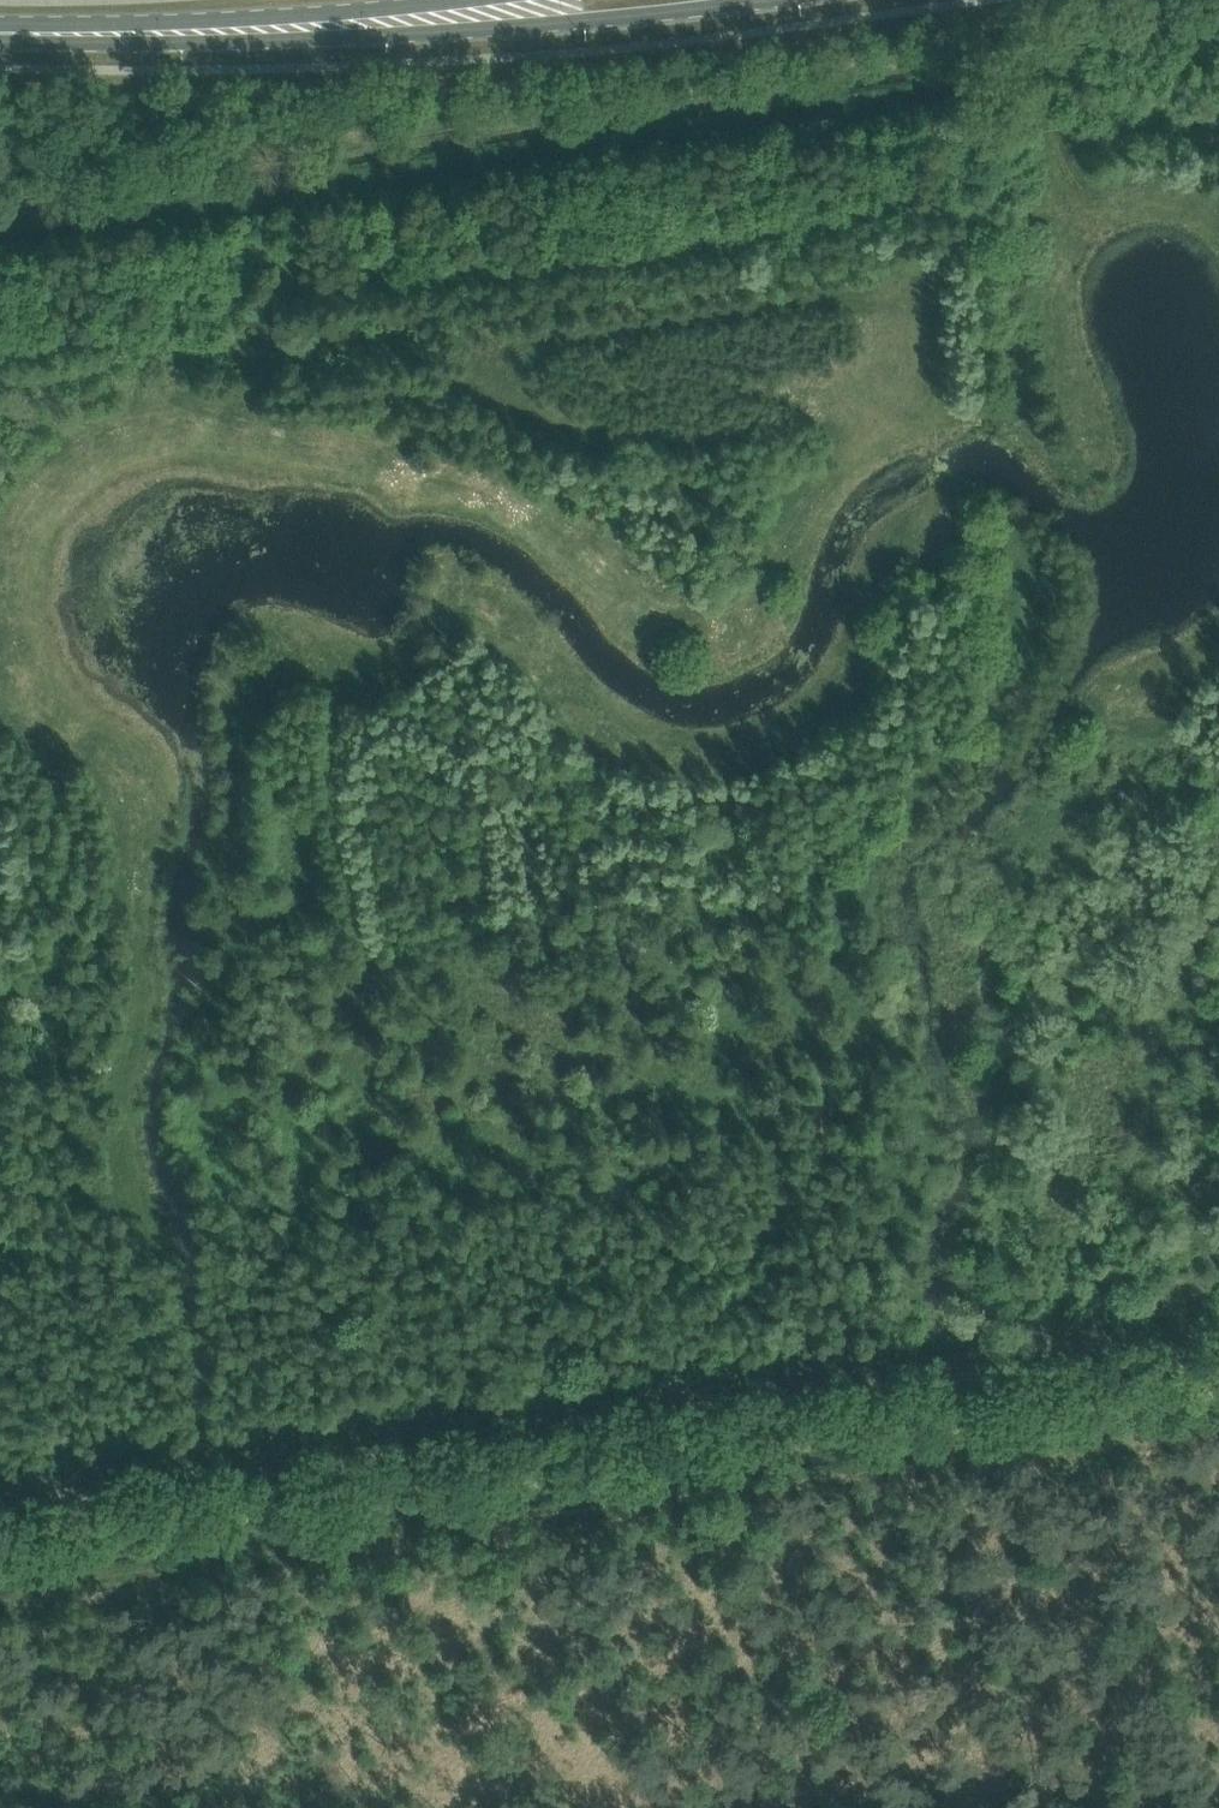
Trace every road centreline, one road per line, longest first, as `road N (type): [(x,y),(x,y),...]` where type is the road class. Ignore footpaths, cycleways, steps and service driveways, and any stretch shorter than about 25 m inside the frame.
road 1 (primary): [(323,26),(586,20),(751,0)]
road 2 (primary): [(0,31),(323,26)]
road 3 (primary): [(481,0),(323,26)]

